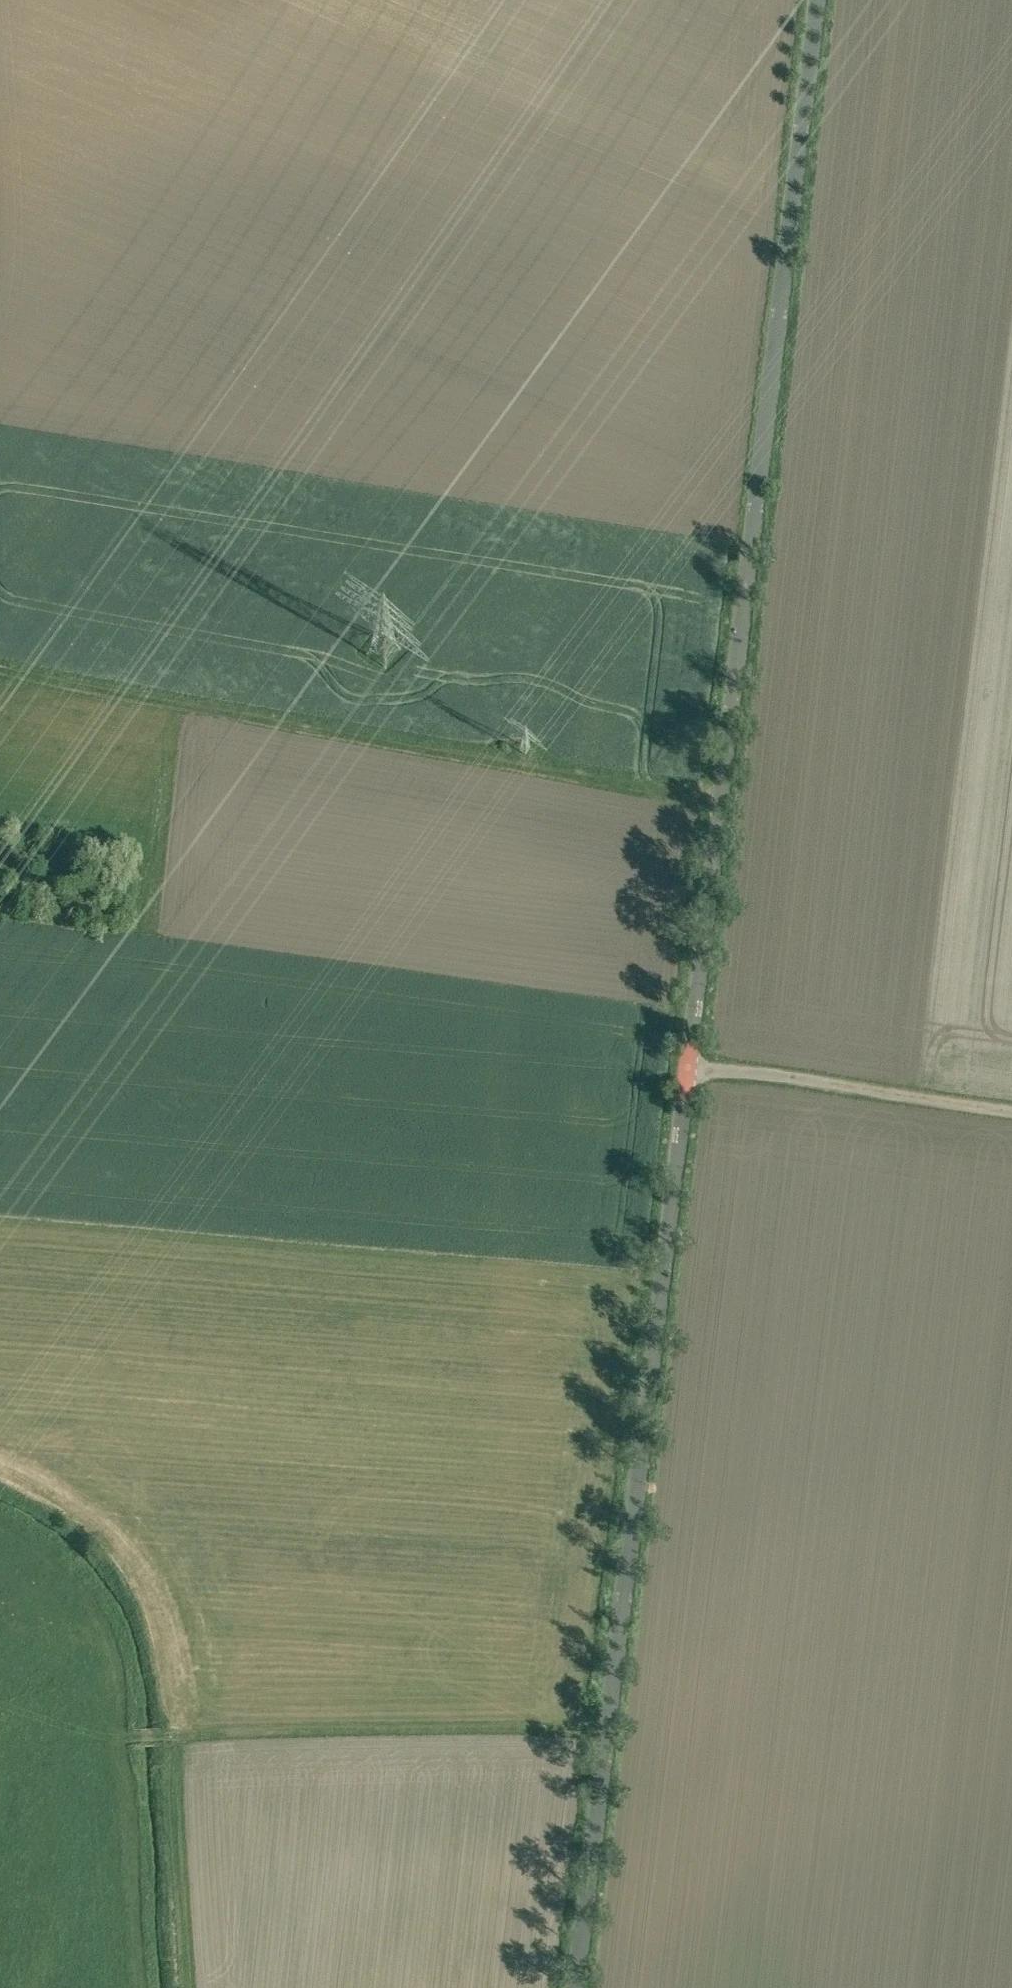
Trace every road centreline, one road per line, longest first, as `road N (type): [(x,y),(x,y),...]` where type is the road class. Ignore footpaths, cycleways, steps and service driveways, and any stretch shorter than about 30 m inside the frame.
road 1 (unclassified): [(813,0),(575,1987)]
road 2 (track): [(687,1078),(1011,1110)]

